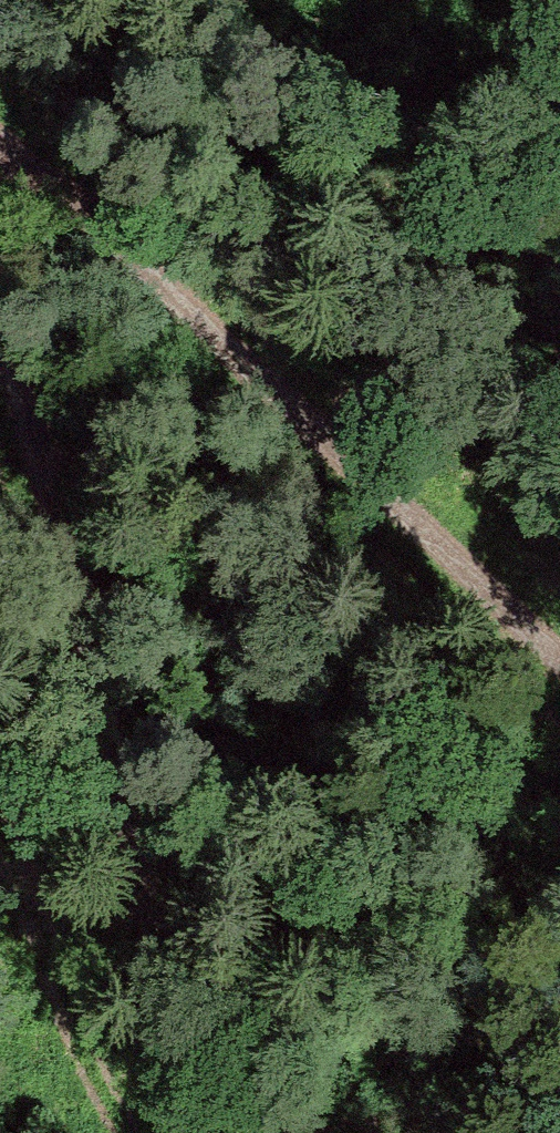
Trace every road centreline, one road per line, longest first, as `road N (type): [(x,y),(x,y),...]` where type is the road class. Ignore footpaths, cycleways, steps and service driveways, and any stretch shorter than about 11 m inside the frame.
road 1 (track): [(0,317),(119,747),(202,1132)]
road 2 (track): [(559,674),(0,127)]

